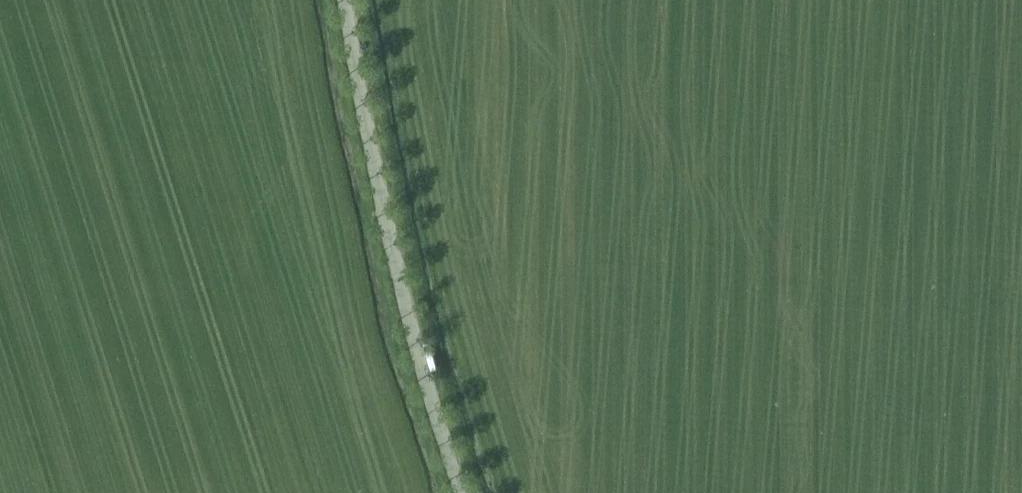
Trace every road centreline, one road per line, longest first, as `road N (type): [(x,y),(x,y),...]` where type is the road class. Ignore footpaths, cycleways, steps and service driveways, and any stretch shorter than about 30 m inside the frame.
road 1 (unclassified): [(461,492),(397,269),(345,0)]

